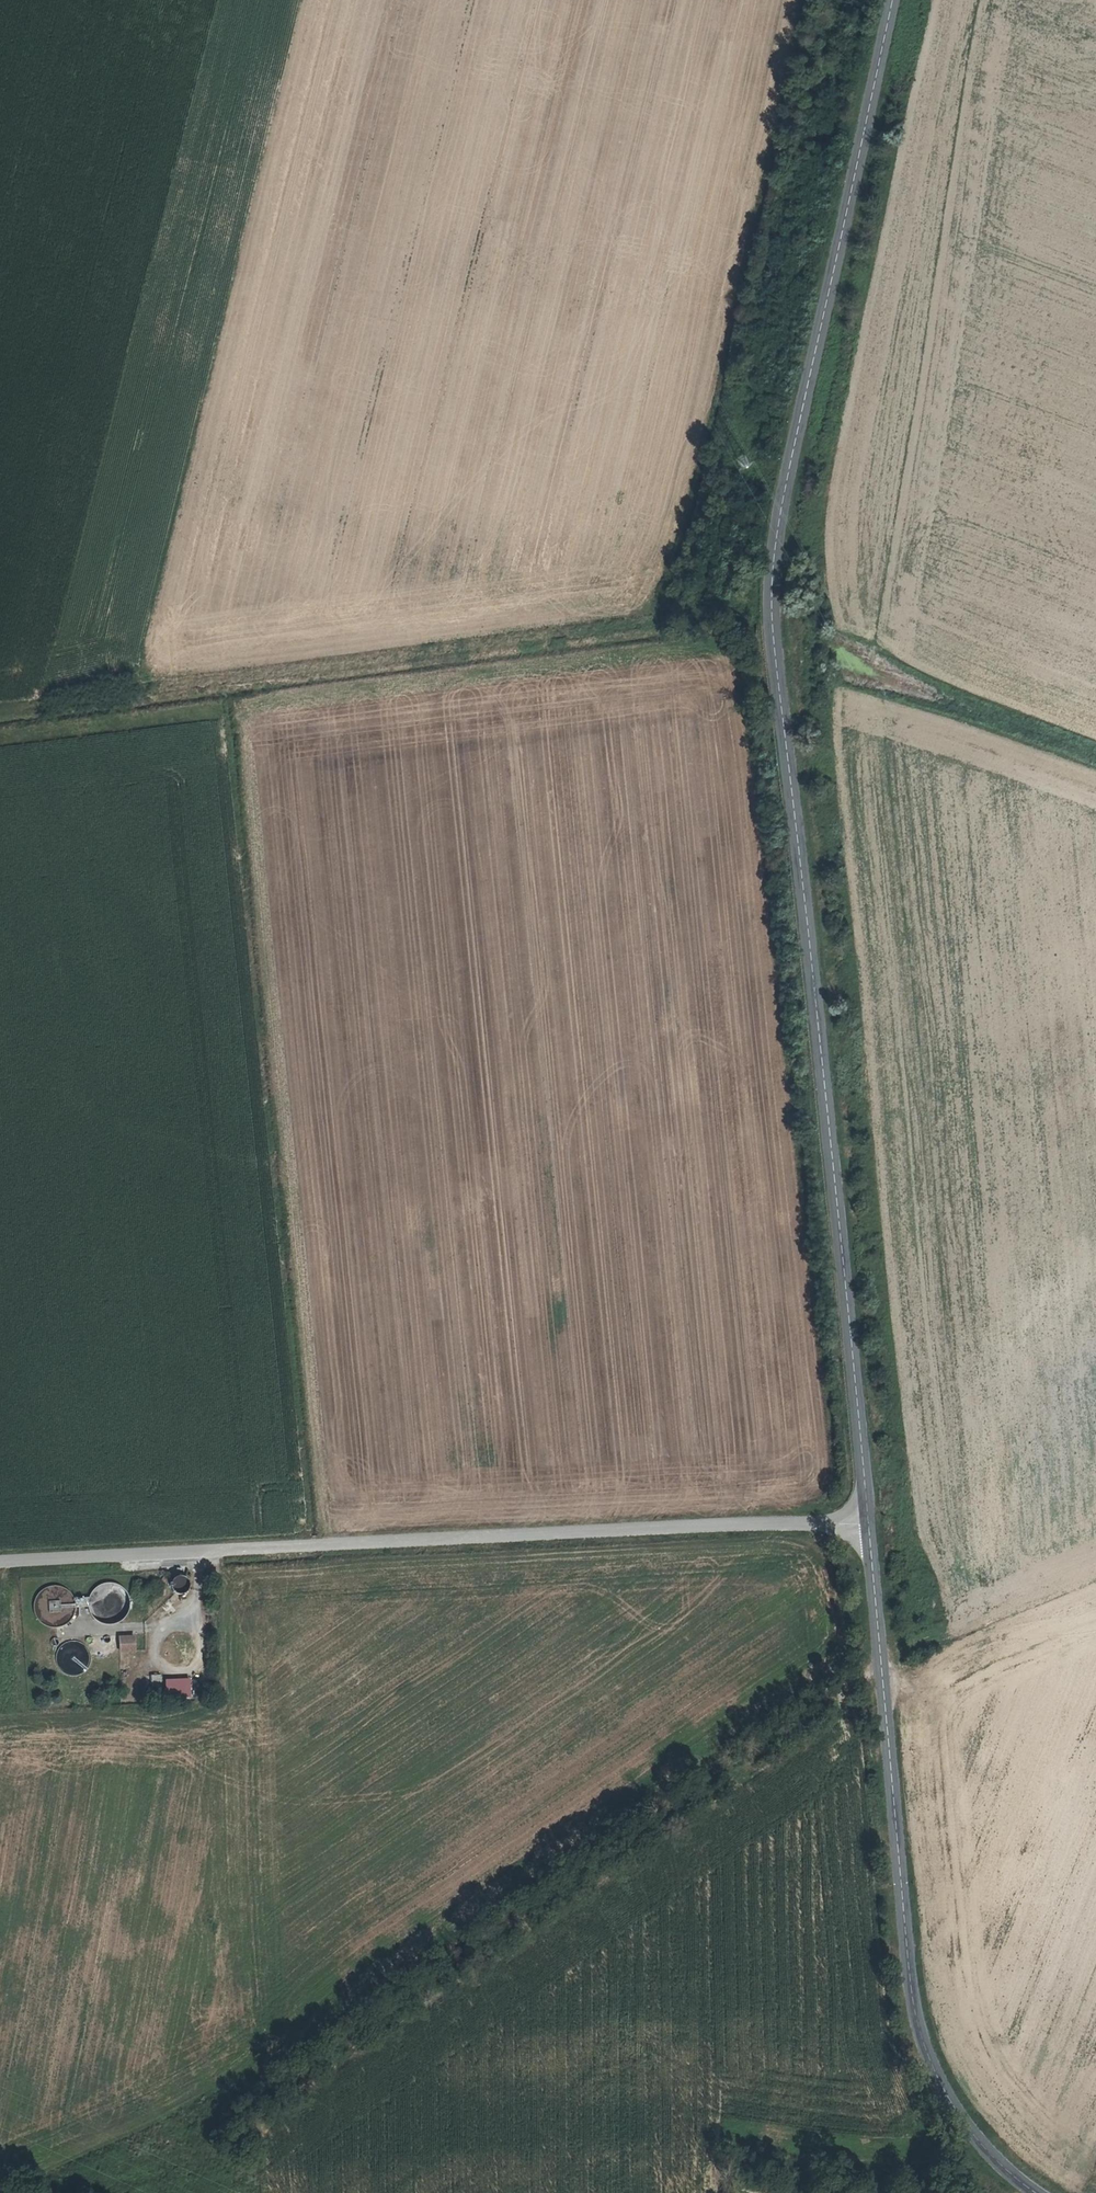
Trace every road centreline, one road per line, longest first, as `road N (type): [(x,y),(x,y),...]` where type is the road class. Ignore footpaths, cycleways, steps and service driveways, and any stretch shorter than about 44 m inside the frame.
road 1 (tertiary): [(869,1522),(778,642),(779,549),(890,0)]
road 2 (unclassified): [(869,1522),(0,1563)]
road 3 (tertiary): [(1031,2192),(960,2124),(914,2021),(869,1522)]

